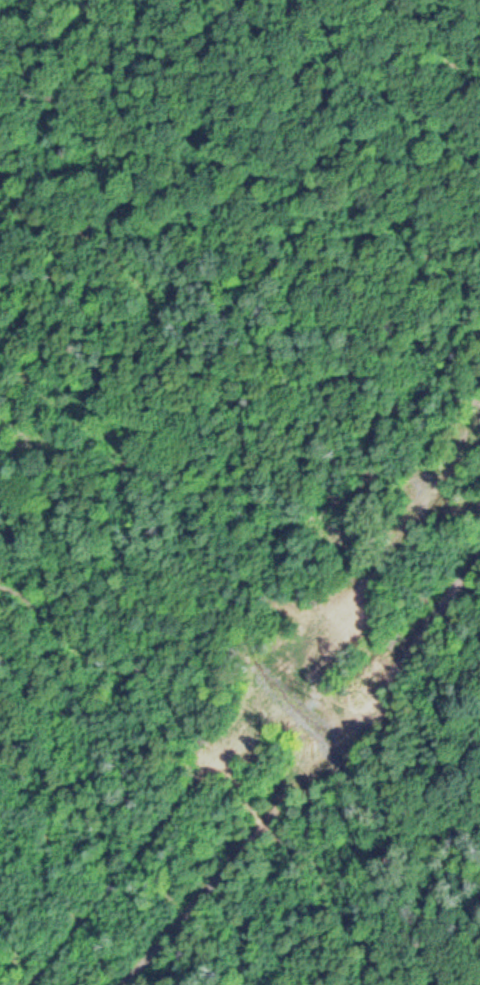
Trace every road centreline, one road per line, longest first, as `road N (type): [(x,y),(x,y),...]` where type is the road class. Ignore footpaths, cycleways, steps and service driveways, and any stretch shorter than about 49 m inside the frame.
road 1 (track): [(479,573),(135,984)]

